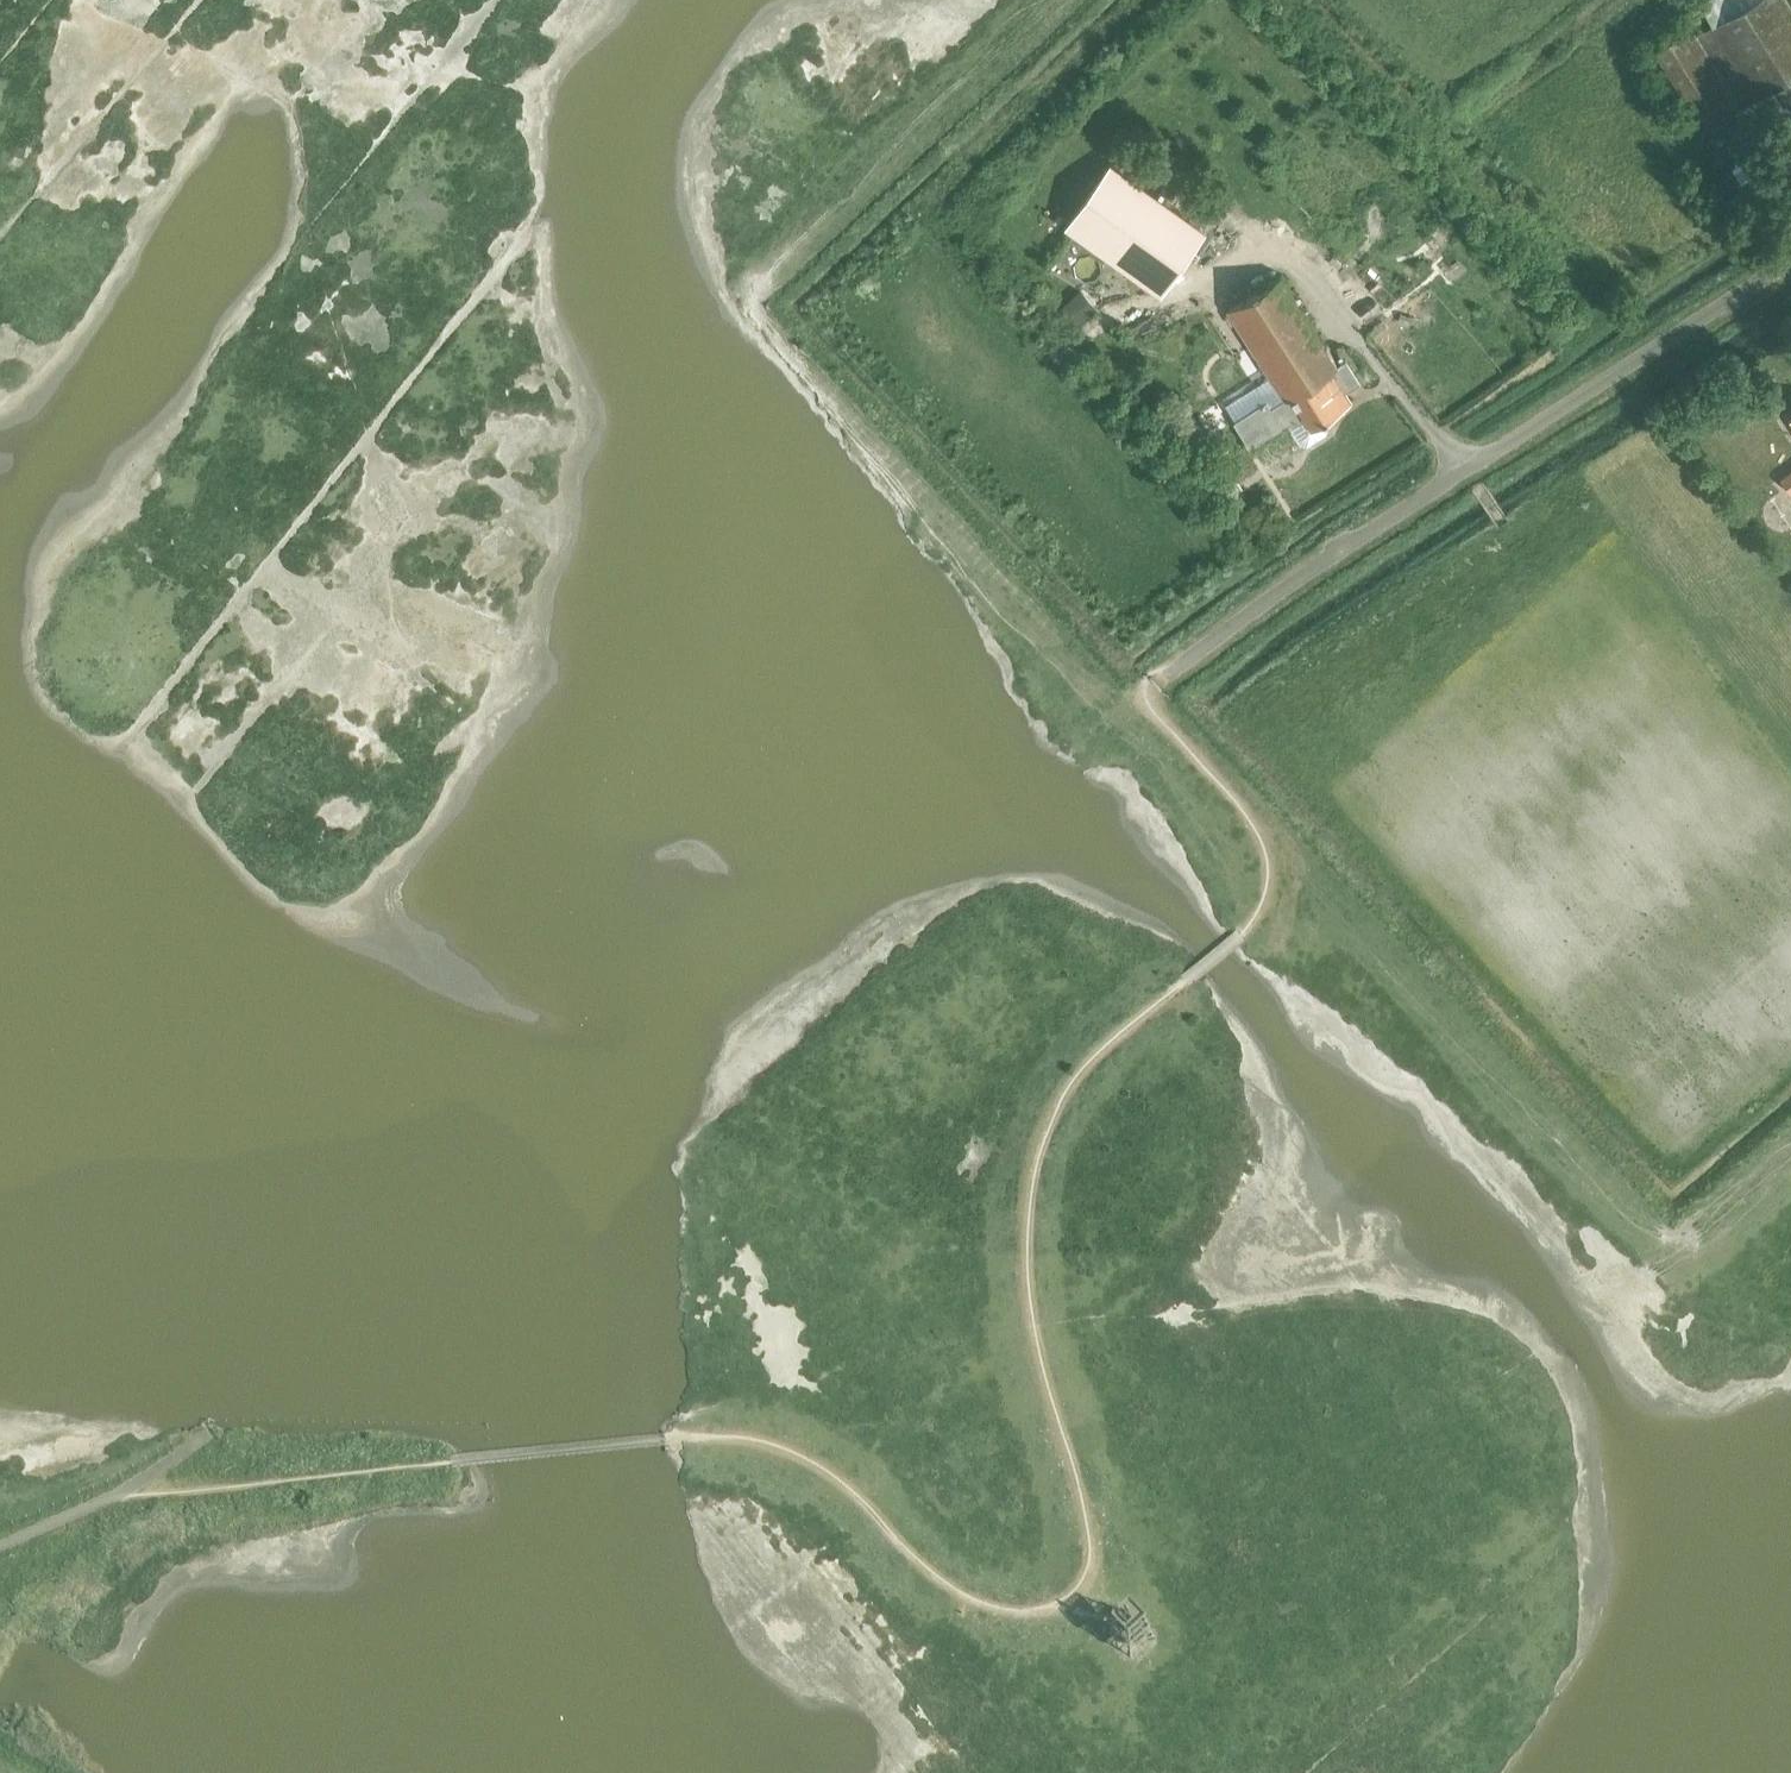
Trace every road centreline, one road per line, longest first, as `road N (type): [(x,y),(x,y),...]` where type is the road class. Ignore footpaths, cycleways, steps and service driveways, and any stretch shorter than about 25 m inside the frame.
road 1 (unclassified): [(1173,674),(1293,578),(1790,256)]
road 2 (unclassified): [(0,1544),(108,1497),(201,1438)]

